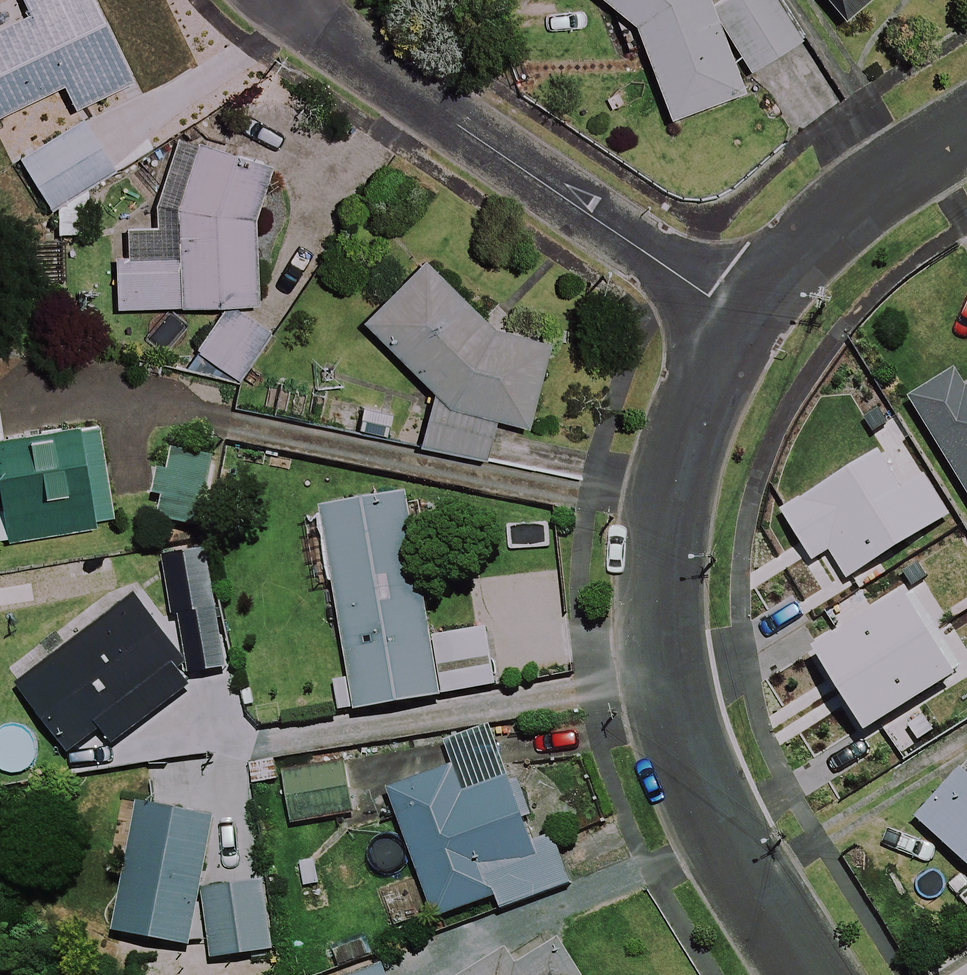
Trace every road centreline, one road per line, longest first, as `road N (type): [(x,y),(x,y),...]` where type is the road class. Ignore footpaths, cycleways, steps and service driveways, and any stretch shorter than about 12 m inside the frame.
road 1 (residential): [(740,320),(677,487),(662,588),(672,720),(723,826),(818,974)]
road 2 (residential): [(298,0),(360,58),(740,320)]
road 3 (residential): [(966,132),(740,320)]

